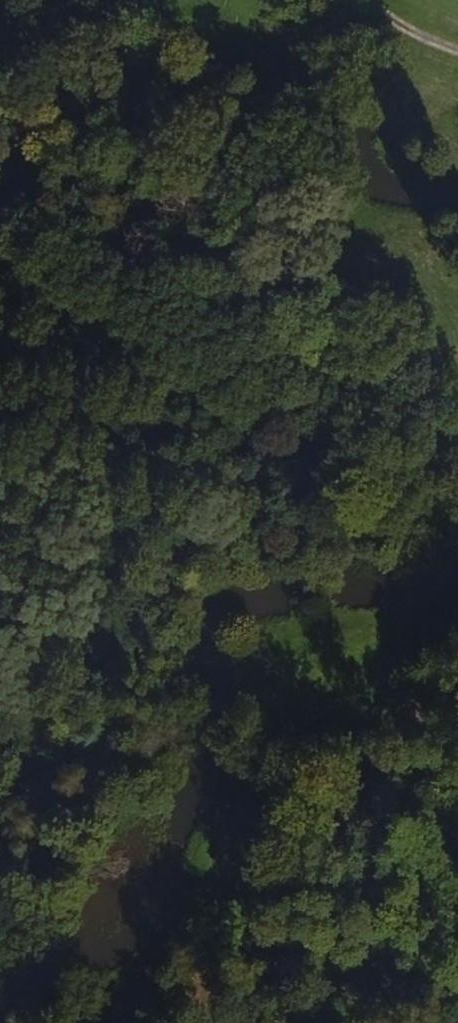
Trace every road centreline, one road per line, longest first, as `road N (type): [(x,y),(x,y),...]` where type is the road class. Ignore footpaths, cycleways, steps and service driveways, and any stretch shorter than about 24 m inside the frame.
road 1 (track): [(109,1022),(199,991),(217,952),(257,749),(292,715),(457,644)]

